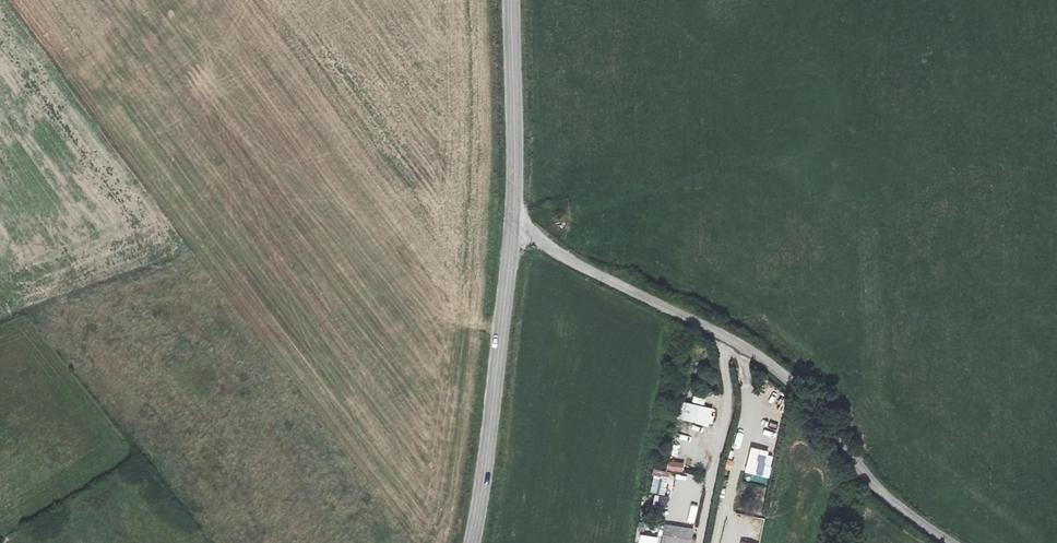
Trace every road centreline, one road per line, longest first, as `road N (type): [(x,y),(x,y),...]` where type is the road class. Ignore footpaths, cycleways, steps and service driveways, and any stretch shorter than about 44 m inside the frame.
road 1 (unclassified): [(513,227),(784,376),(859,471),(953,542)]
road 2 (tertiary): [(513,227),(472,542)]
road 3 (tertiary): [(512,0),(513,227)]

